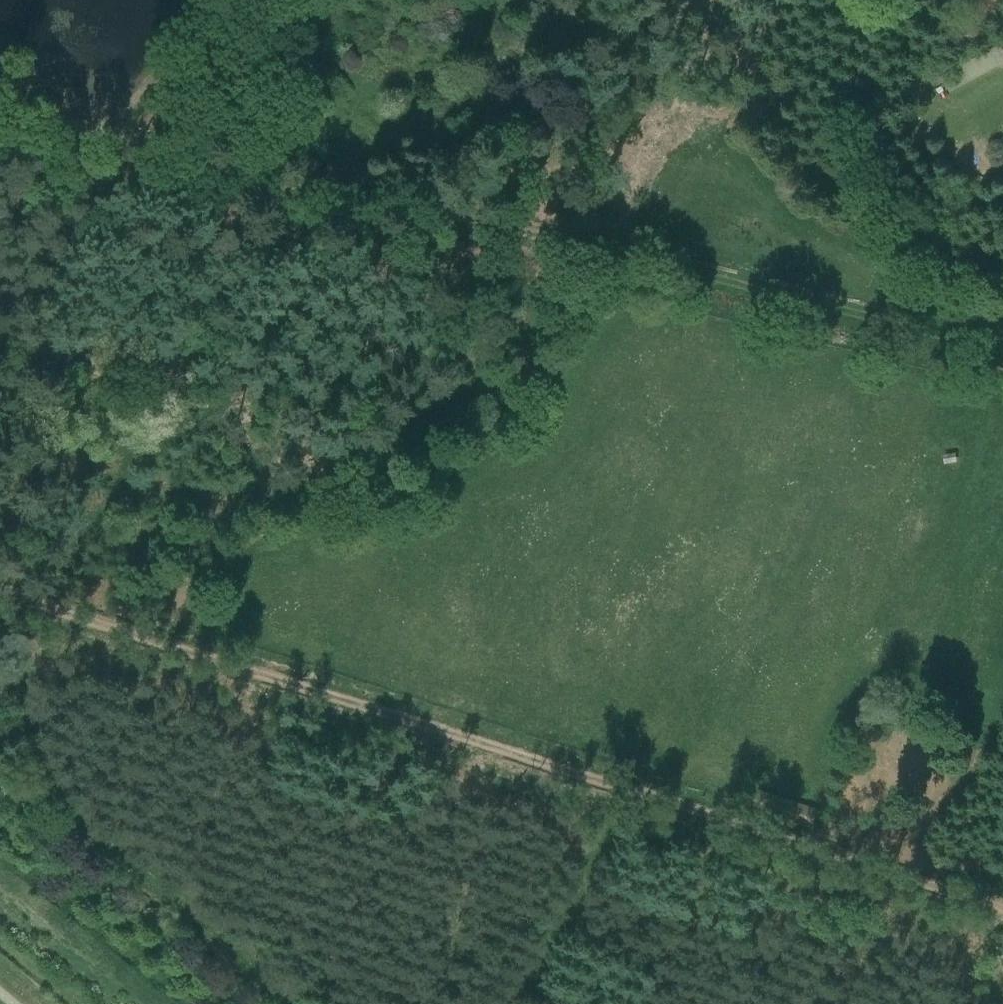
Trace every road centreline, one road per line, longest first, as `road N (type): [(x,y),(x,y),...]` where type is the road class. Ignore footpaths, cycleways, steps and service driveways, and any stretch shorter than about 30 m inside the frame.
road 1 (unclassified): [(0,595),(1002,911)]
road 2 (unclassified): [(0,103),(1002,355)]

